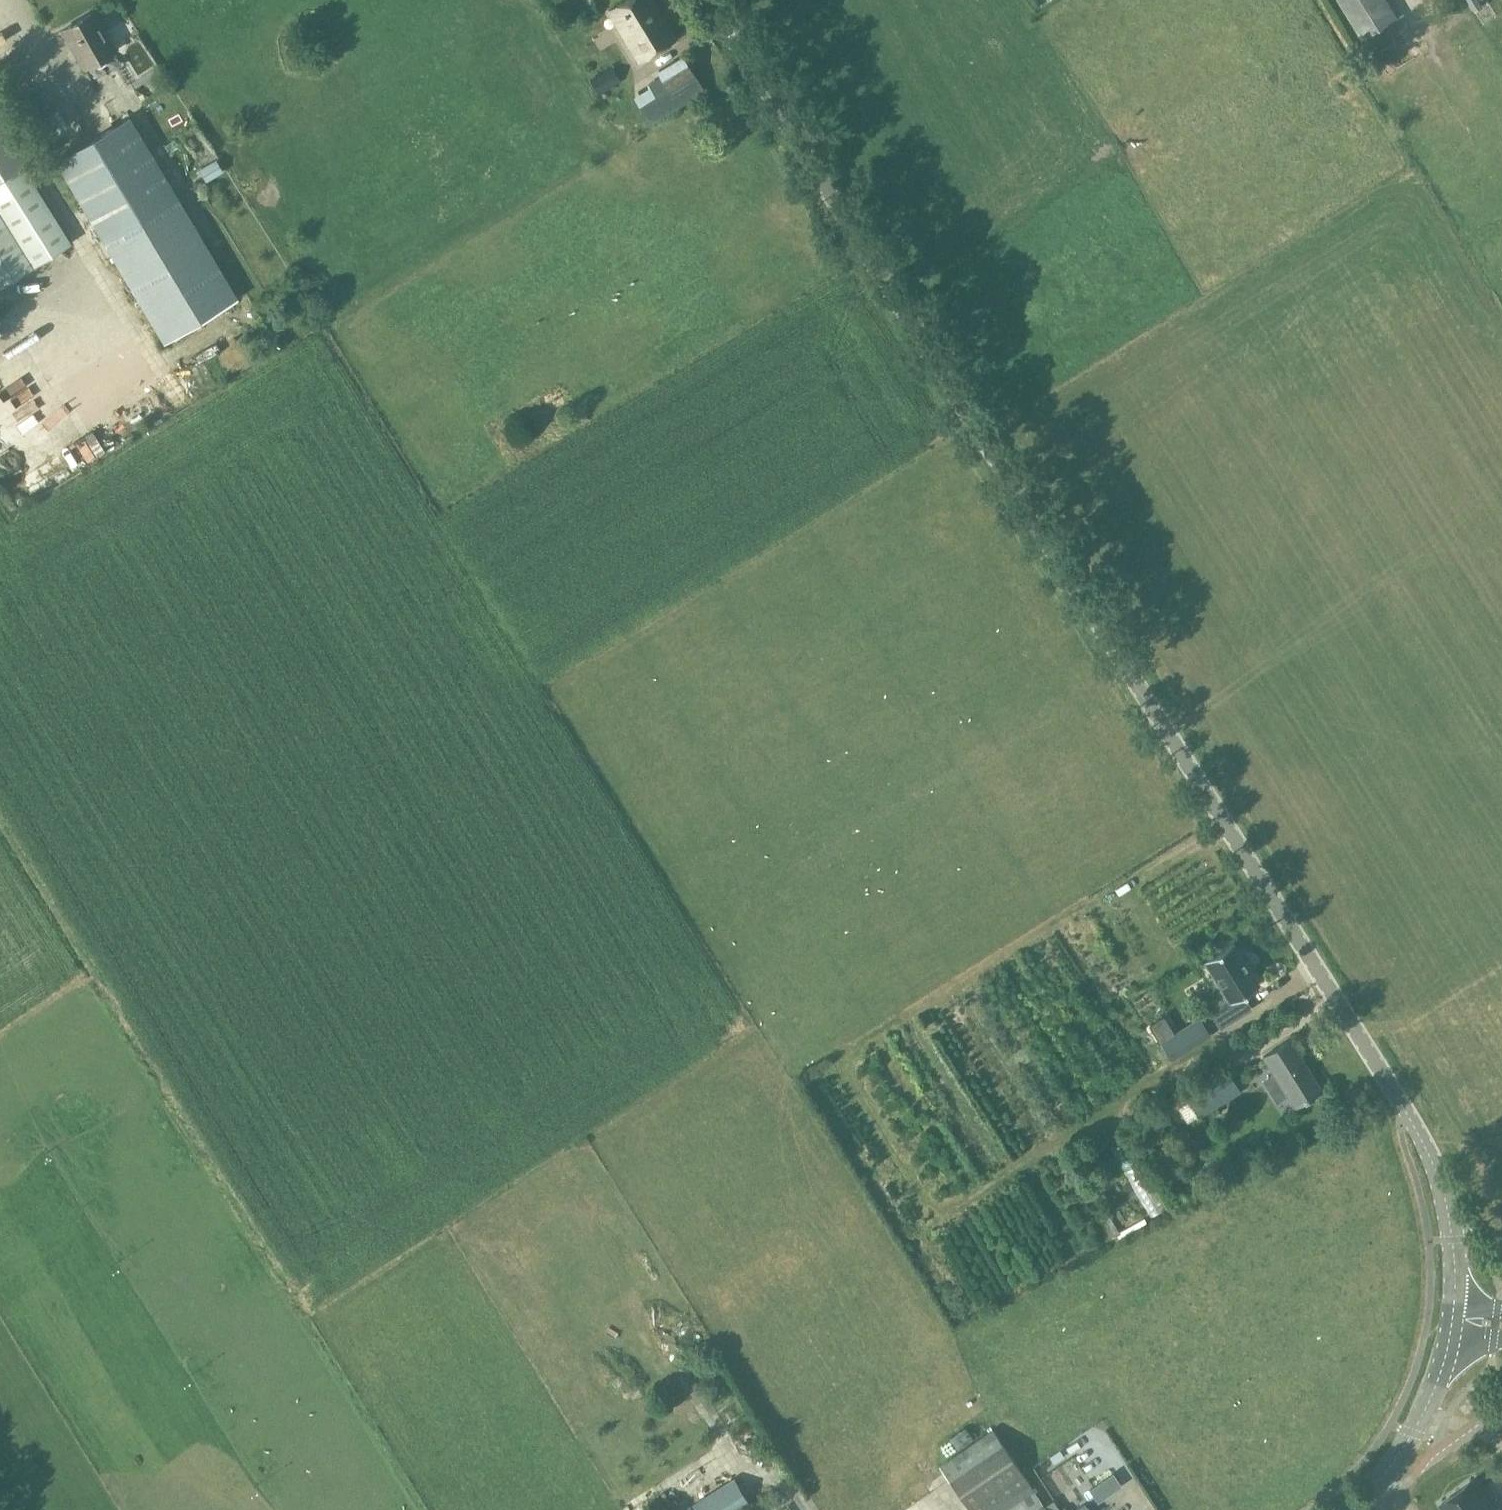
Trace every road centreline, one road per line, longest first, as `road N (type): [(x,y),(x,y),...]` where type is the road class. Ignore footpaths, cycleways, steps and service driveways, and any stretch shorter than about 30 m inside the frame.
road 1 (tertiary): [(1448,1207),(1406,1113),(711,0)]
road 2 (tertiary): [(1356,1509),(1415,1436),(1452,1321)]

